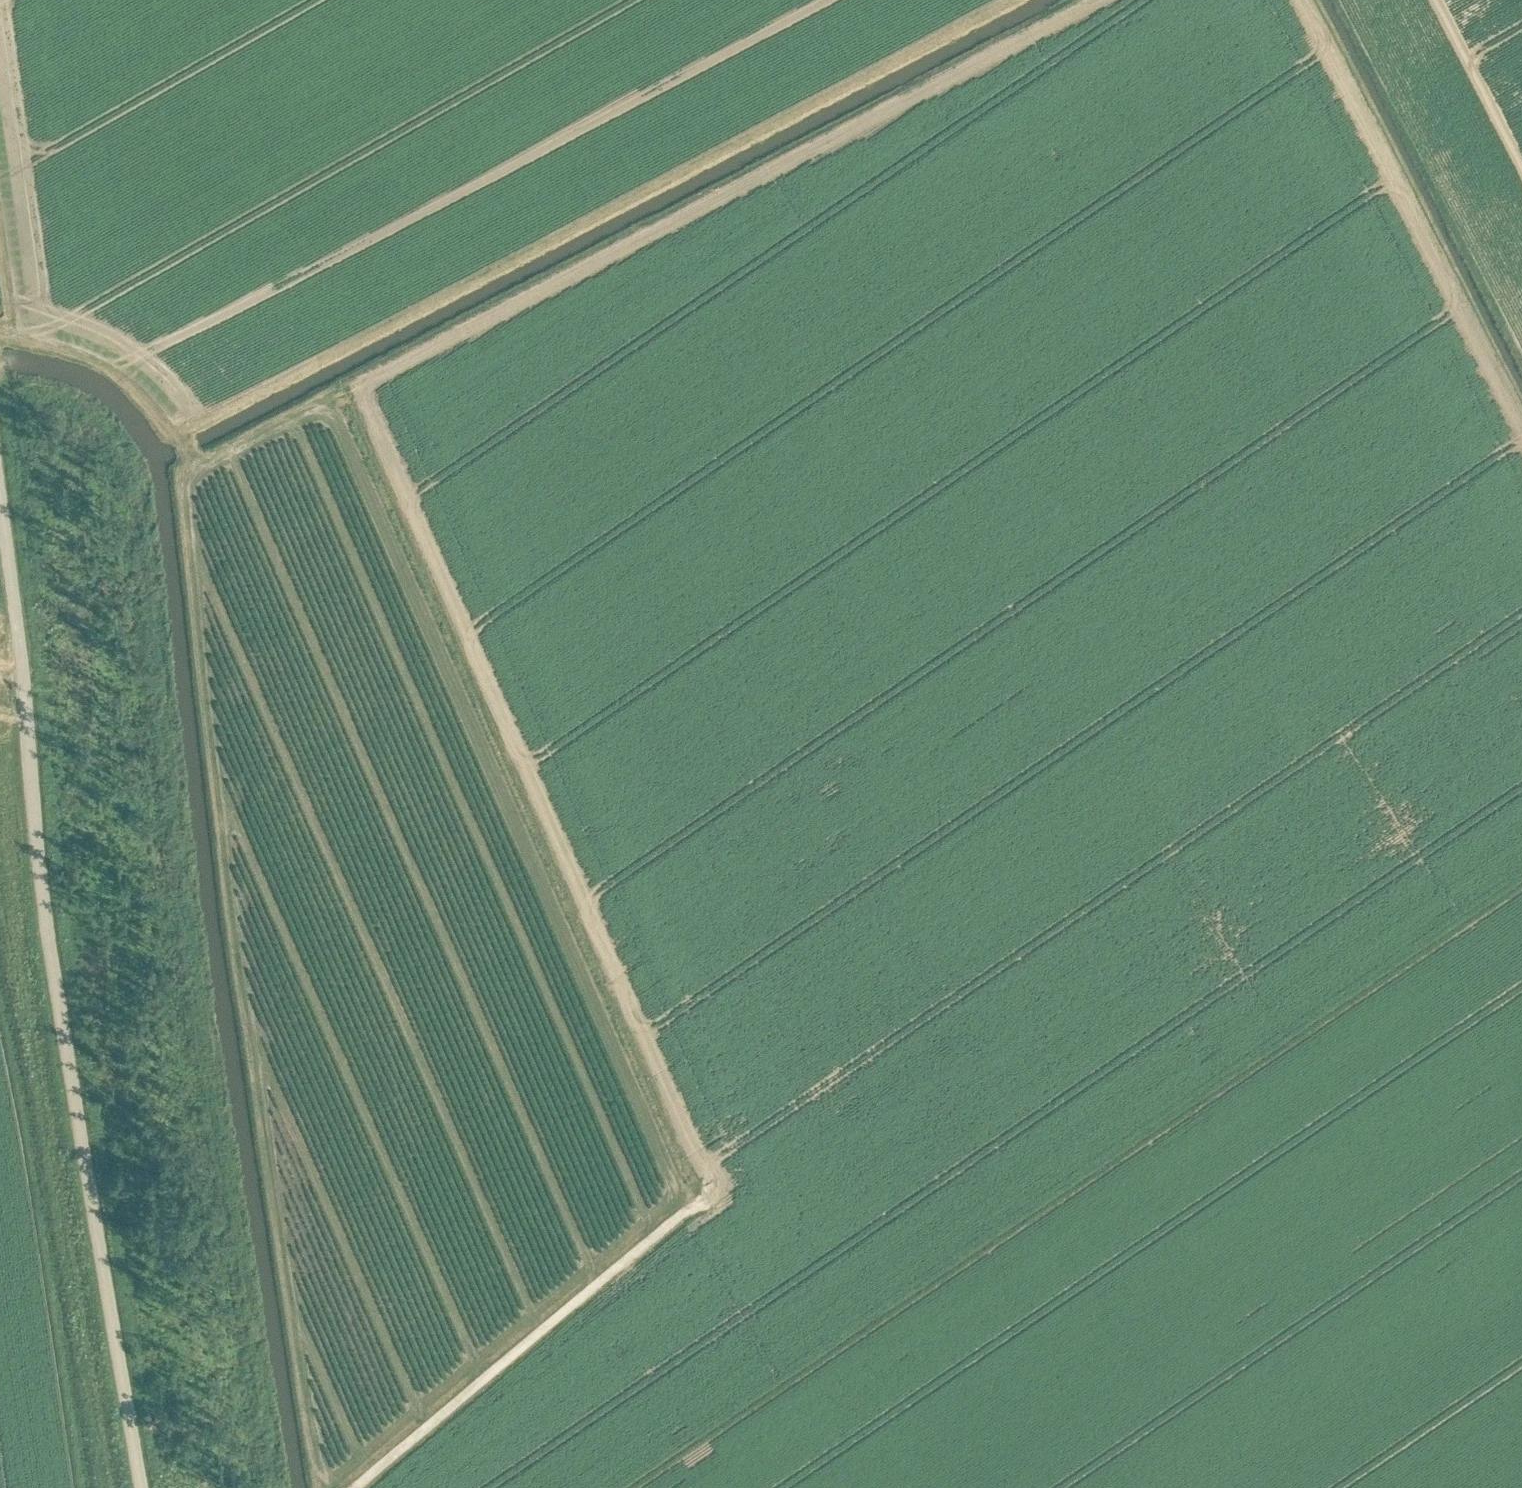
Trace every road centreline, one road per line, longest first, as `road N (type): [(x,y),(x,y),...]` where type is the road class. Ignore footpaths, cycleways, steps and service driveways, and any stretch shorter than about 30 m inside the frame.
road 1 (unclassified): [(143,1487),(0,488)]

